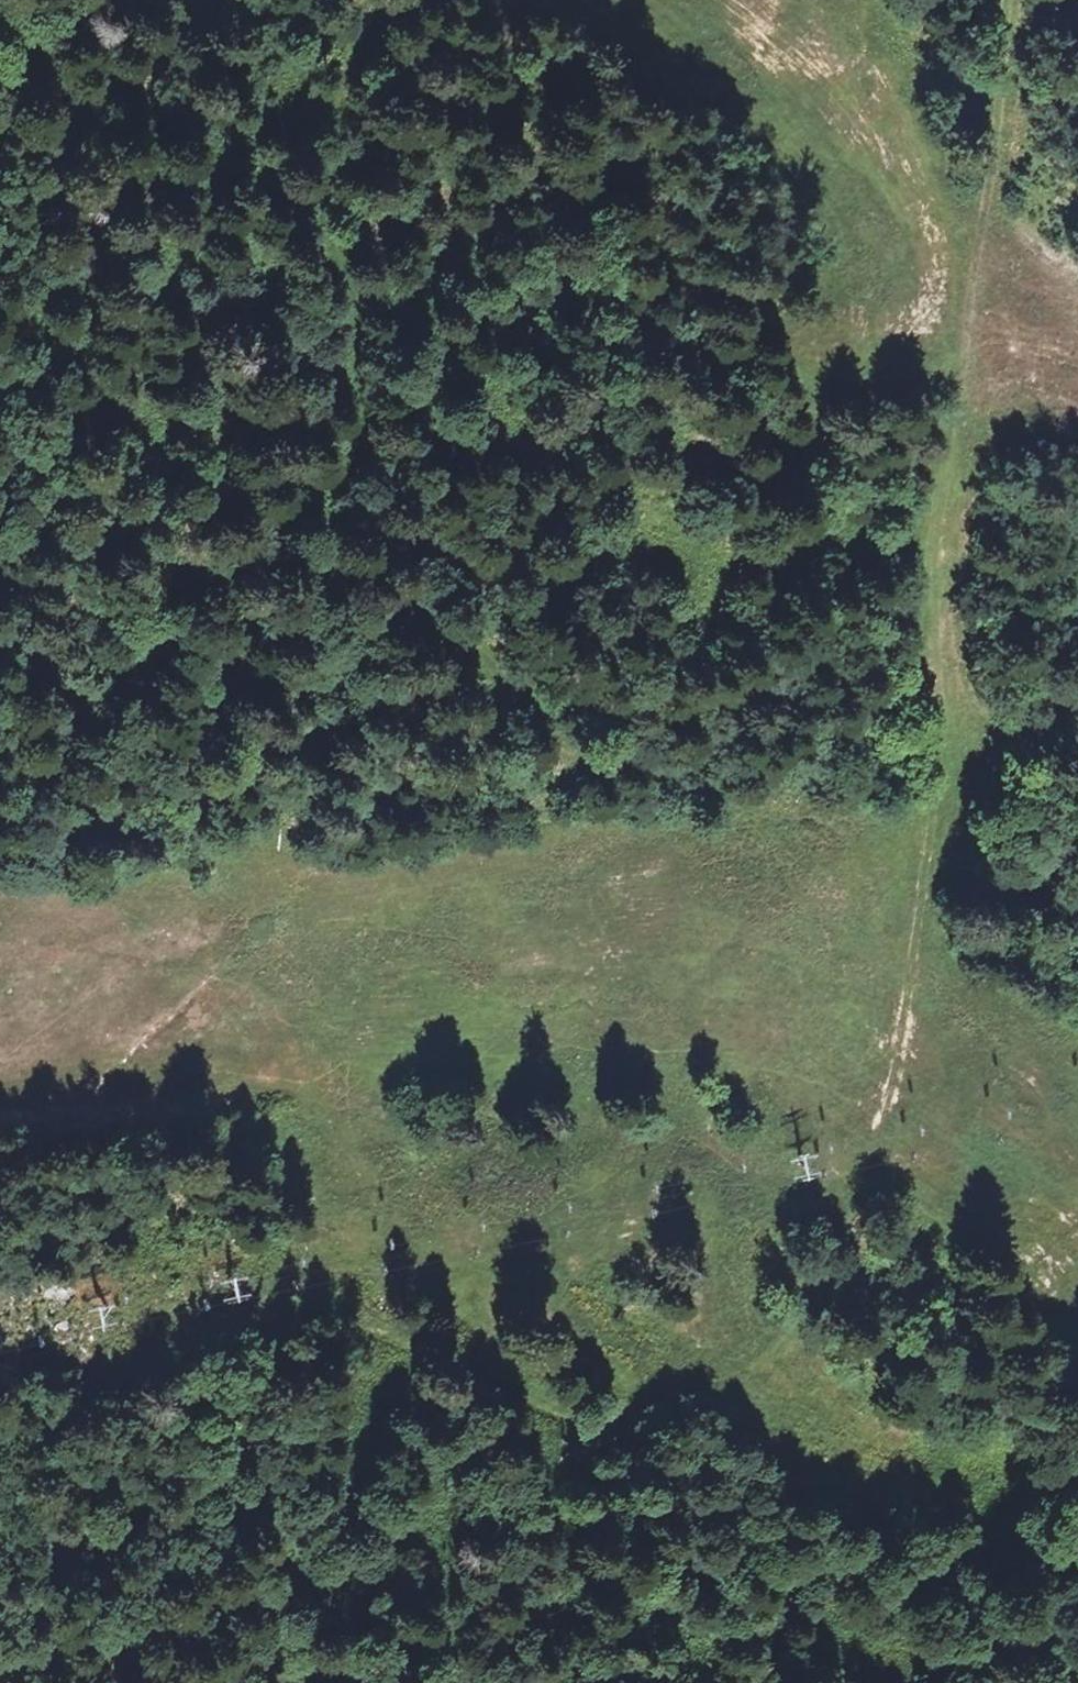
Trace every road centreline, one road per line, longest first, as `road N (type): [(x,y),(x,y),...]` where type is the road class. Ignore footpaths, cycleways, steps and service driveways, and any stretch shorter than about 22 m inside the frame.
road 1 (track): [(1020,0),(917,933),(887,1113),(878,1504)]
road 2 (track): [(392,0),(357,87),(384,421),(332,483),(263,666),(226,870),(298,1065)]

